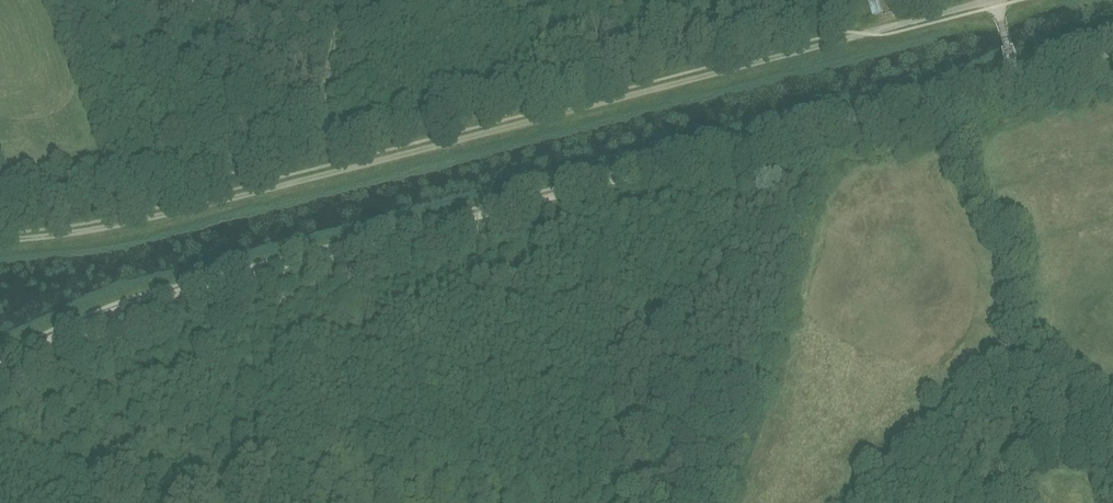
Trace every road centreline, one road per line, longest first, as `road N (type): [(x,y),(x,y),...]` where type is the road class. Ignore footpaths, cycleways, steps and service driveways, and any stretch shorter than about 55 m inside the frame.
road 1 (track): [(462,219),(1014,76)]
road 2 (track): [(531,120),(132,222),(0,240)]
road 3 (track): [(0,365),(134,304),(462,219)]
road 4 (track): [(986,0),(531,120)]

